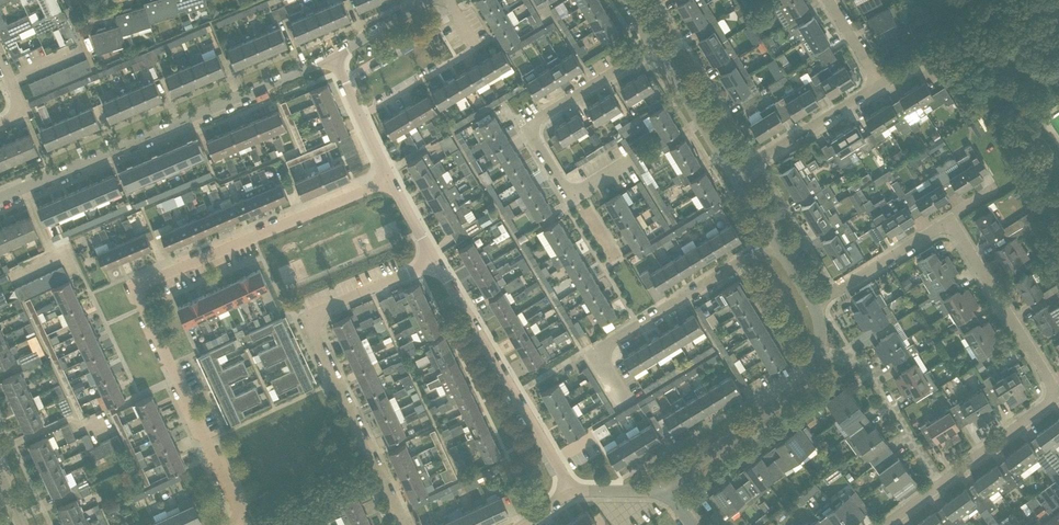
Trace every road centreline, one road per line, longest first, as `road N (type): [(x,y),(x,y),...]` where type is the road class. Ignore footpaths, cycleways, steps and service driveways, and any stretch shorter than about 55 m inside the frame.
road 1 (residential): [(234,524),(236,504),(143,307),(142,289),(389,180)]
road 2 (residential): [(0,198),(333,56)]
road 3 (residential): [(405,524),(313,325),(320,310),(434,260)]
road 4 (residential): [(940,485),(1055,393),(950,220)]
road 5 (residential): [(569,490),(434,260)]
road 6 (residential): [(625,400),(602,363),(605,347),(775,240)]
road 7 (unclassified): [(574,192),(535,136),(534,121),(656,47)]
road 8 (residential): [(666,489),(790,395),(820,351)]
road 9 (residential): [(360,116),(477,47),(449,0)]
road 10 (residential): [(940,485),(863,364),(820,351)]
road 11 (residential): [(733,173),(880,83)]
road 12 (residential): [(815,304),(950,220)]
road 13 (residential): [(733,173),(656,47)]

